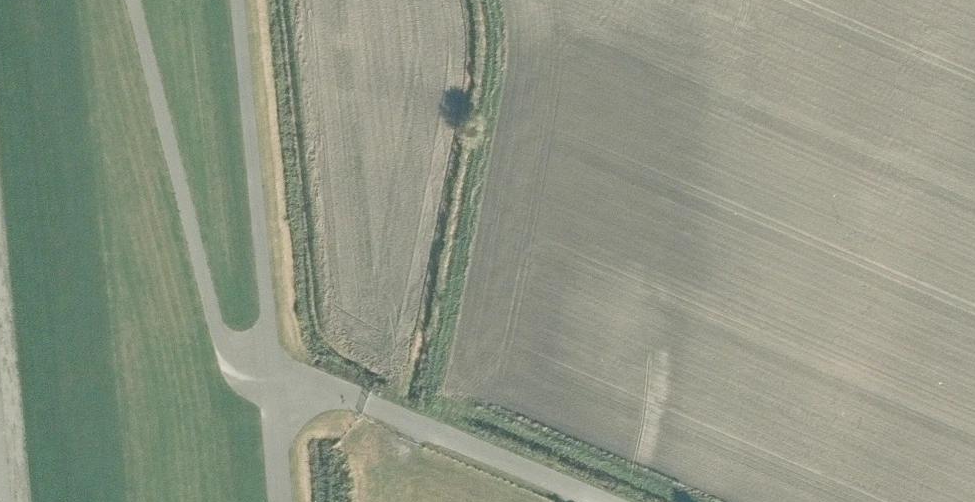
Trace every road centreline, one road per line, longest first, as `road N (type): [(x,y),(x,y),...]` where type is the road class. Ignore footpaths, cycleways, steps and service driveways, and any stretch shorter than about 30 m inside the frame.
road 1 (track): [(288,501),(240,0)]
road 2 (track): [(150,0),(221,362),(273,367)]
road 3 (unclassified): [(607,501),(373,409),(274,355)]

